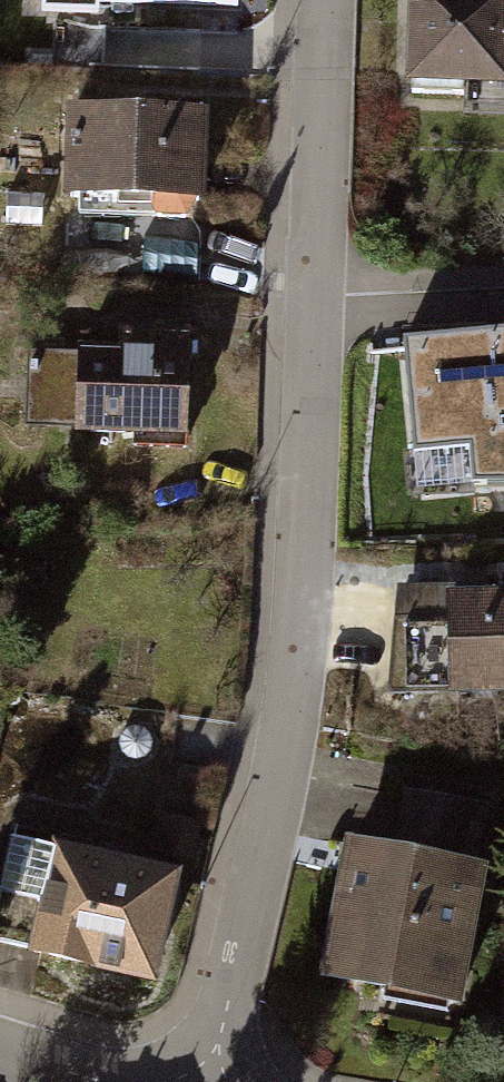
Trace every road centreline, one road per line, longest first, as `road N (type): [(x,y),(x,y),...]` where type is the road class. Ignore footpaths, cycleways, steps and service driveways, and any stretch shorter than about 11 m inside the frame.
road 1 (residential): [(326,0),(298,644),(214,1081)]
road 2 (residential): [(0,1045),(124,1081)]

